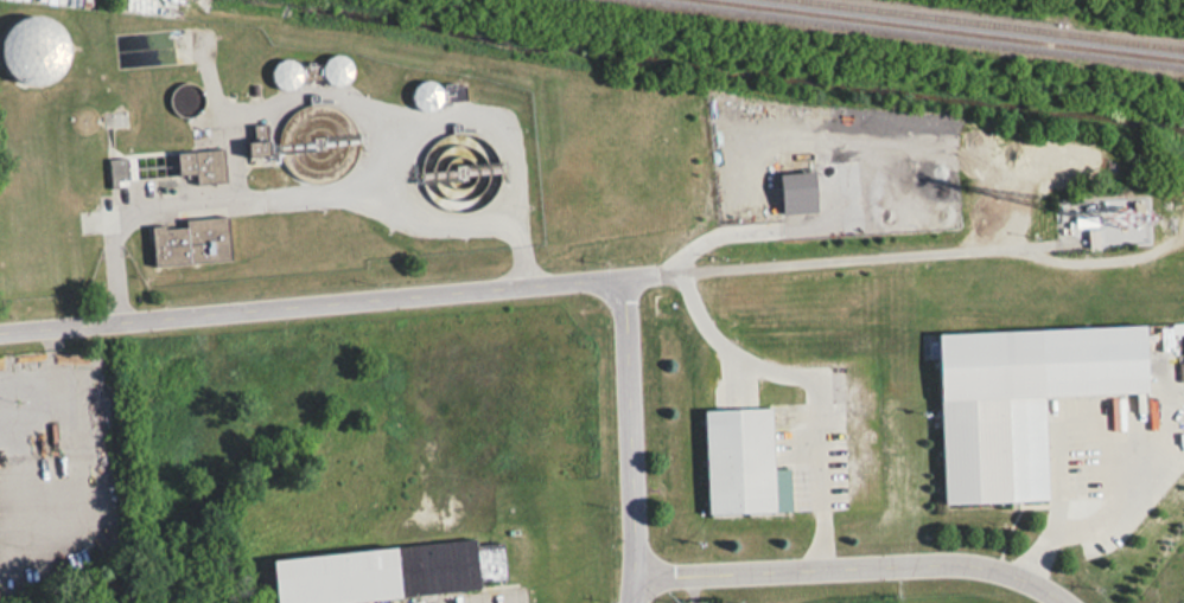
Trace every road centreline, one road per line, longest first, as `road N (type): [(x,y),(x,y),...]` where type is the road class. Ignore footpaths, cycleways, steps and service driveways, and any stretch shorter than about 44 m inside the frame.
road 1 (residential): [(0,329),(989,243)]
road 2 (residential): [(635,583),(975,562),(1070,602)]
road 3 (residential): [(624,276),(631,315),(631,602)]

